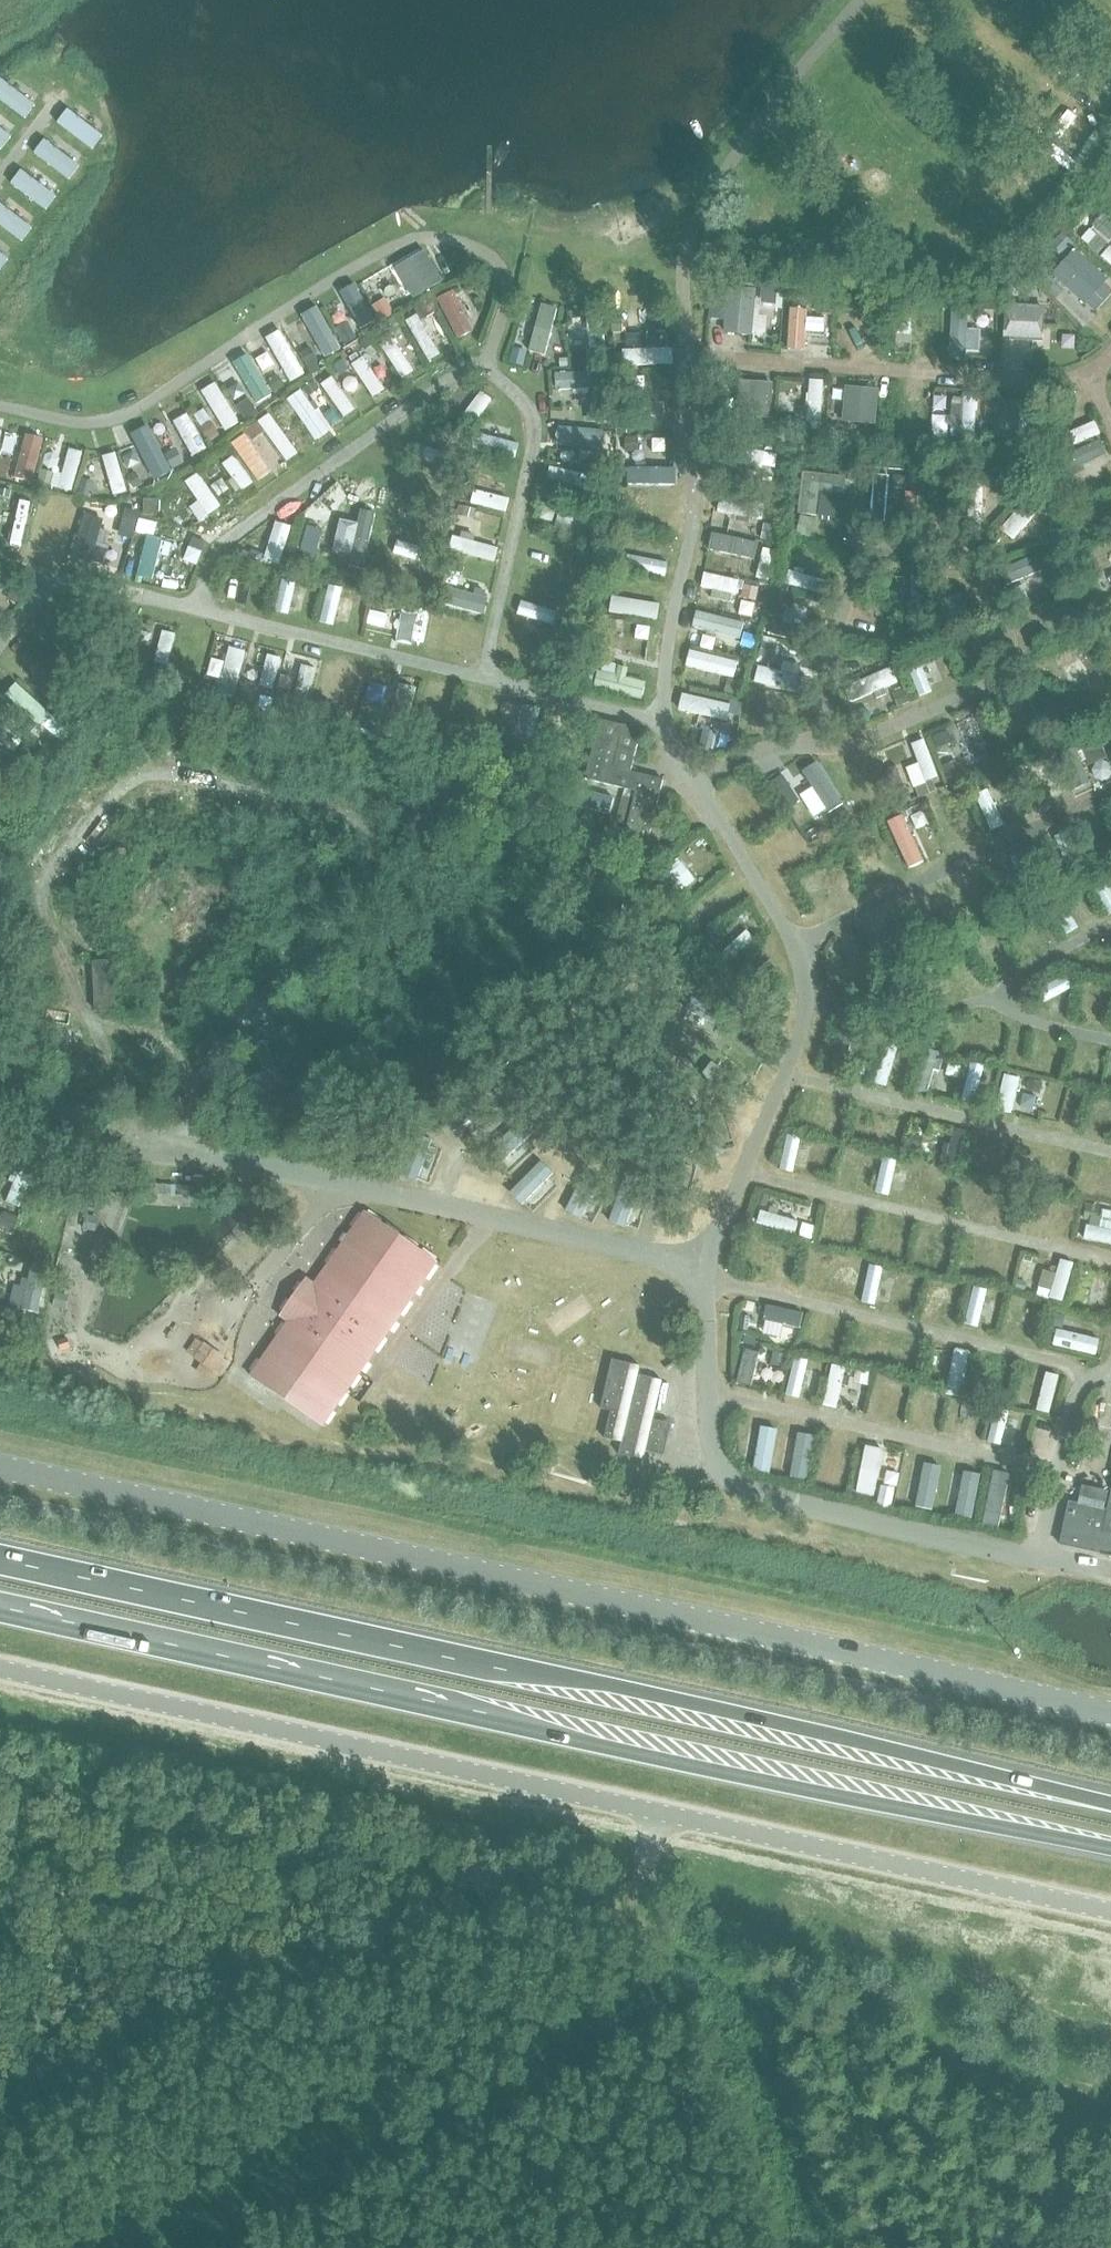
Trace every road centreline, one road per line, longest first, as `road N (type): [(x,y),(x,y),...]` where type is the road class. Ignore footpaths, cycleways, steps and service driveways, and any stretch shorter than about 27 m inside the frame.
road 1 (trunk): [(1110,1803),(627,1689),(0,1559)]
road 2 (trunk): [(0,1607),(486,1713),(642,1756),(1110,1848)]
road 3 (unclassified): [(0,1668),(1110,1909)]
road 4 (unclassified): [(1107,1707),(0,1464)]

